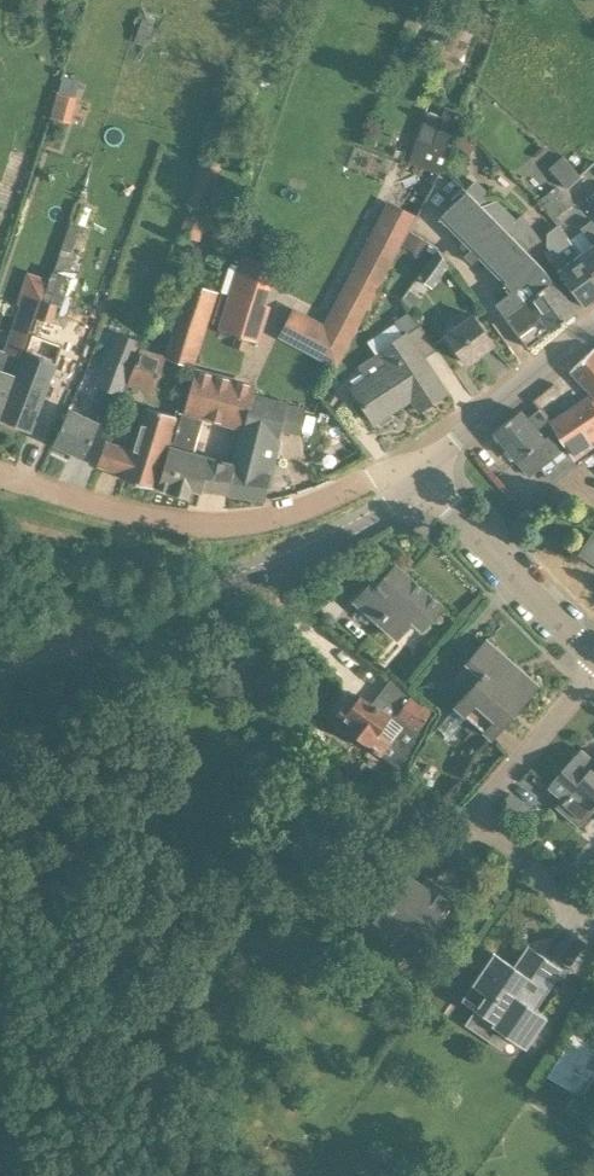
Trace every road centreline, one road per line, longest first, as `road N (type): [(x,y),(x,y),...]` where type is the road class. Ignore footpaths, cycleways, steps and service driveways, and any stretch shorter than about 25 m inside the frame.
road 1 (tertiary): [(0,667),(122,628),(277,563),(422,485)]
road 2 (unclassified): [(422,485),(365,482),(249,527),(191,529),(138,521),(0,475)]
road 3 (unclassified): [(521,861),(467,811),(593,669)]
road 4 (unclassified): [(593,669),(422,485)]
road 5 (tertiary): [(422,485),(593,327)]

